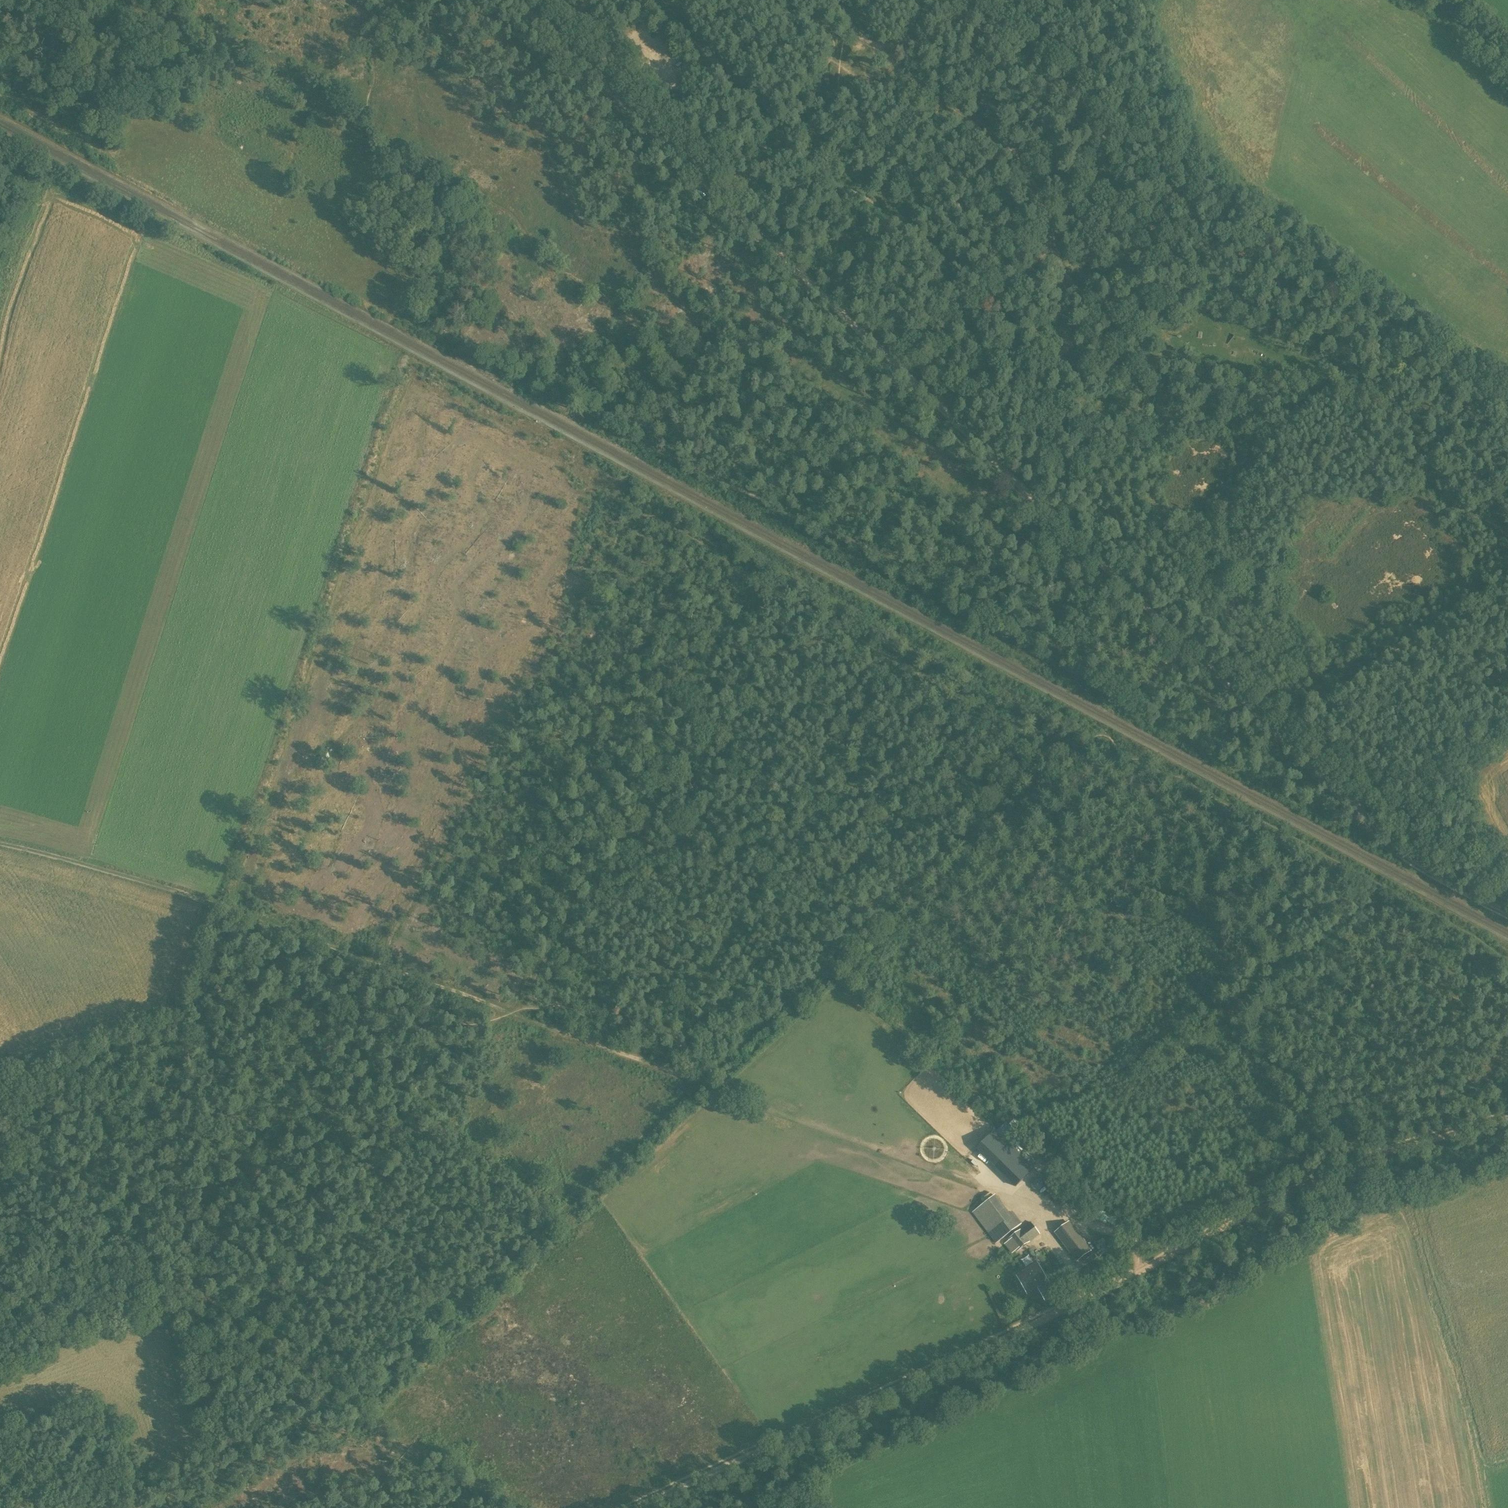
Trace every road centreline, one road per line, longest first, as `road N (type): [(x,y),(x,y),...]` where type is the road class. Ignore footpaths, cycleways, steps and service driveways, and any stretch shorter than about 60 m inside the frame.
road 1 (track): [(515,0),(1187,647)]
road 2 (track): [(1372,1157),(633,1507)]
road 3 (track): [(0,847),(180,892),(712,1087)]
road 4 (track): [(1003,0),(1507,377)]
road 5 (track): [(712,1087),(1177,1252)]
road 6 (track): [(1187,647),(1412,861),(1507,914)]
road 7 (track): [(1453,338),(1435,356),(1367,388),(1324,374)]
road 8 (track): [(1507,1117),(1372,1157)]

